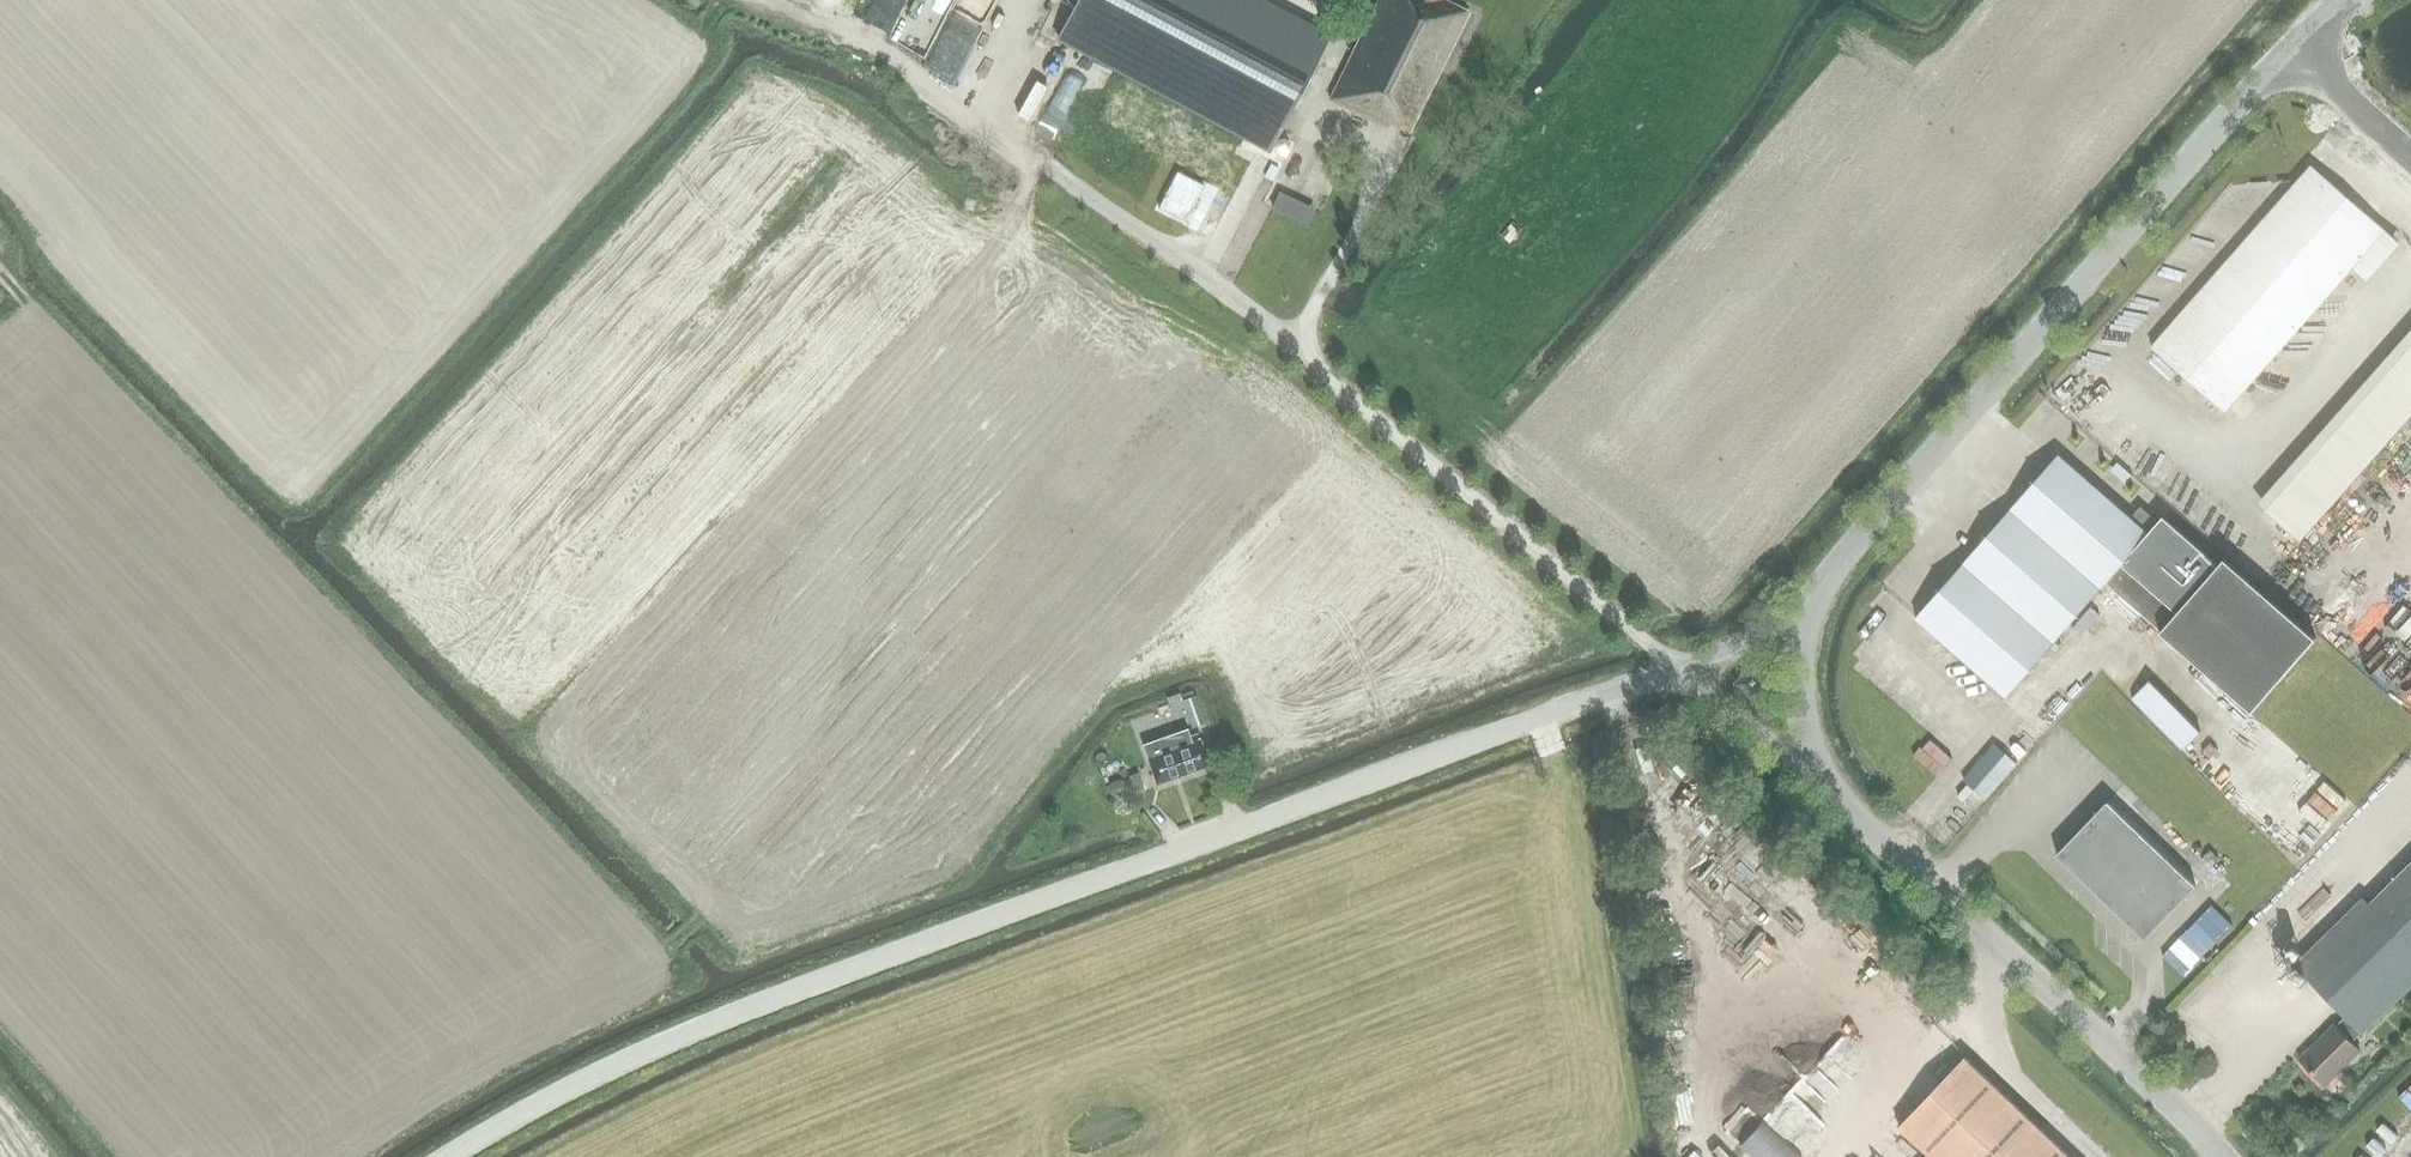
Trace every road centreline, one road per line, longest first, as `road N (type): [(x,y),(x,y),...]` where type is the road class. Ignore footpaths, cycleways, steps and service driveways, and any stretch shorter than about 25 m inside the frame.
road 1 (unclassified): [(451,1156),(583,1083),(750,1009),(1683,671)]
road 2 (tertiary): [(1807,604),(2289,48)]
road 3 (tertiary): [(2220,1156),(1830,791)]
road 4 (tertiary): [(1830,791),(1804,711),(1807,604)]
road 5 (unclassified): [(1830,791),(1683,671)]
road 6 (unclassified): [(2410,155),(2289,48)]
road 7 (unclassified): [(1683,671),(1807,604)]

